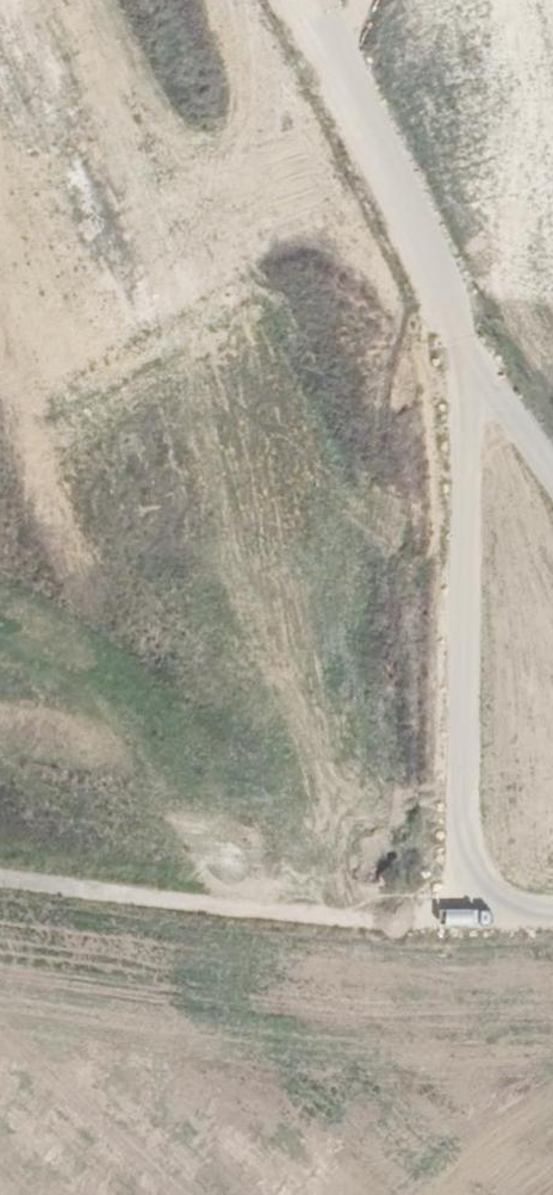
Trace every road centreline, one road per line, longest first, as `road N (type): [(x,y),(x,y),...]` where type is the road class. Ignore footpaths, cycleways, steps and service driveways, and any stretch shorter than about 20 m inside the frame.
road 1 (track): [(465,916),(469,360)]
road 2 (track): [(0,875),(297,918),(408,920),(552,908)]
road 3 (track): [(552,487),(469,360),(293,0)]

